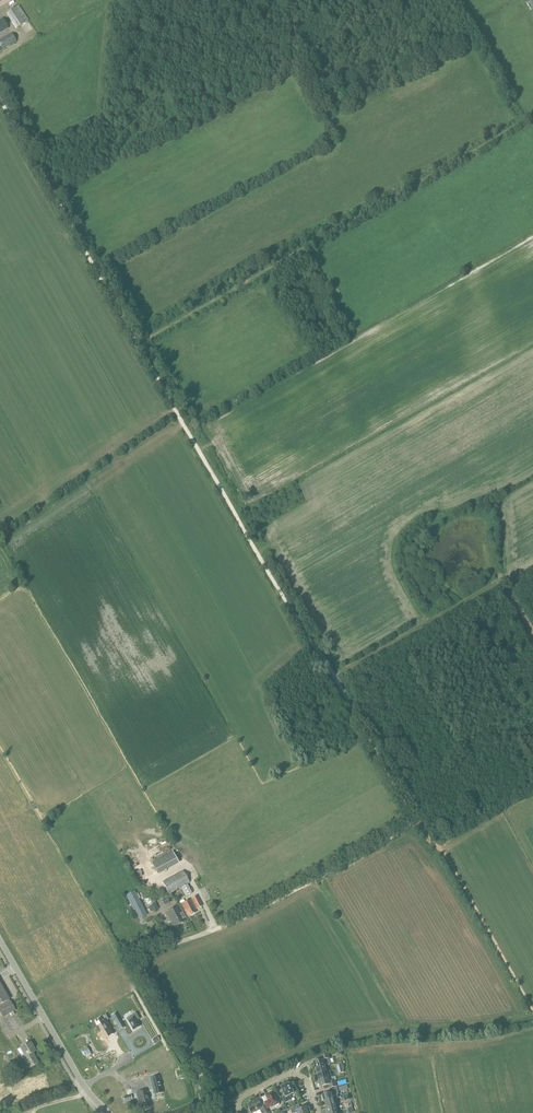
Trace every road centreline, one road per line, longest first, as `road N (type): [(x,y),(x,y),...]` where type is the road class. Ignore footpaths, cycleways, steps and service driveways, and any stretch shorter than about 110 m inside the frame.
road 1 (track): [(200,1112),(199,1065),(144,974),(145,957),(330,872),(413,819),(138,344)]
road 2 (track): [(138,344),(532,116)]
road 3 (track): [(138,344),(0,101)]
road 4 (track): [(175,408),(6,524)]
road 5 (tertiary): [(108,1112),(77,1075),(0,942)]
road 6 (track): [(334,673),(496,583)]
road 7 (track): [(112,0),(31,108),(11,120)]
road 8 (residential): [(240,1112),(241,1097),(292,1074),(306,1079),(318,1112)]

